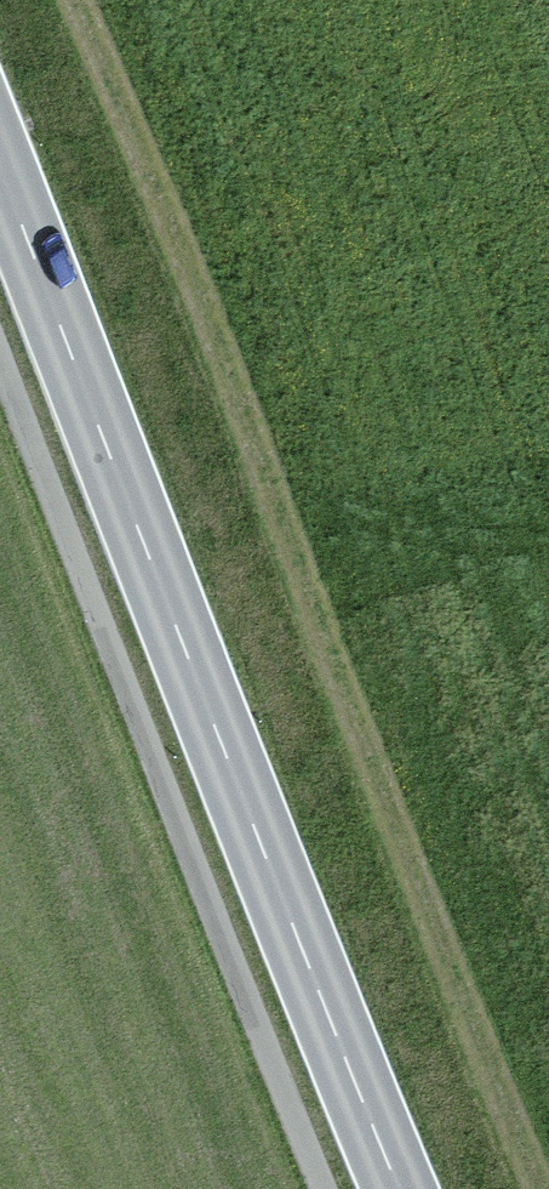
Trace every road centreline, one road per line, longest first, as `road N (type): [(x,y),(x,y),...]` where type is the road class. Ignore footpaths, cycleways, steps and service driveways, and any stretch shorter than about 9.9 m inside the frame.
road 1 (track): [(539,1188),(251,442),(63,0)]
road 2 (secondary): [(0,169),(402,1188)]

